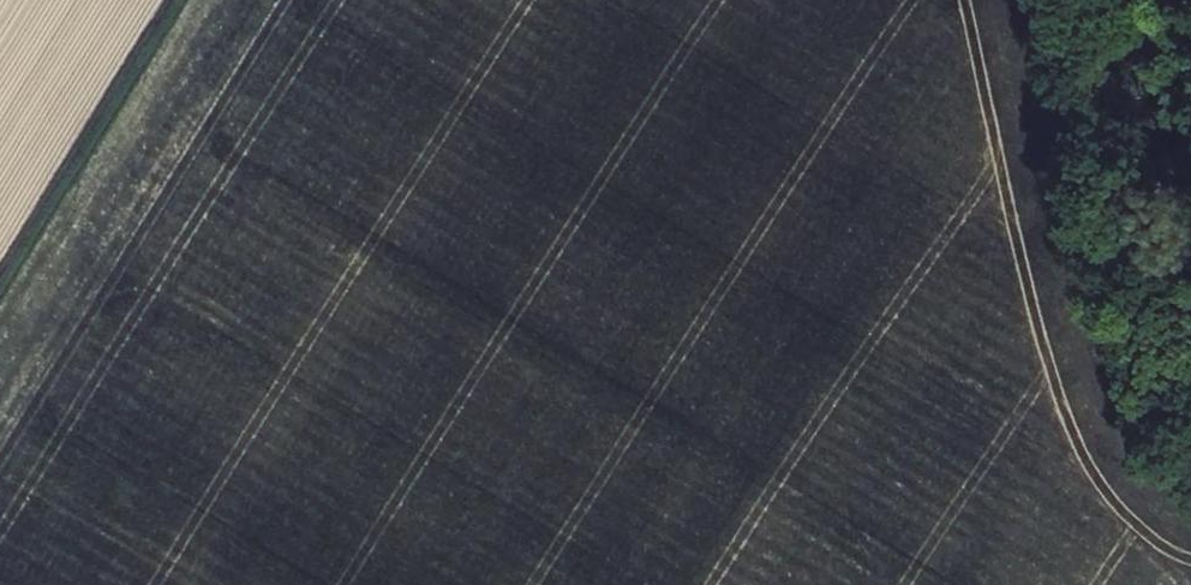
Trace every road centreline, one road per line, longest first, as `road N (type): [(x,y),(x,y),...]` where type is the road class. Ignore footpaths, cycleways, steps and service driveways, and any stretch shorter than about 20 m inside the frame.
road 1 (track): [(185,0),(0,295)]

